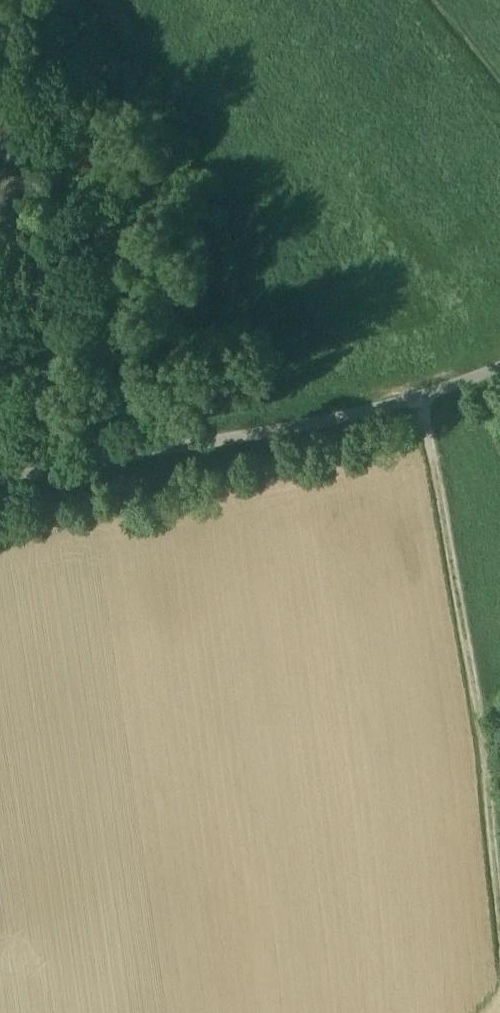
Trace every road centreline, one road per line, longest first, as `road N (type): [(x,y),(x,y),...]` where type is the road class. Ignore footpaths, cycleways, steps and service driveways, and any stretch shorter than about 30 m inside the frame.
road 1 (track): [(499,827),(421,402)]
road 2 (track): [(421,402),(345,422),(0,480)]

